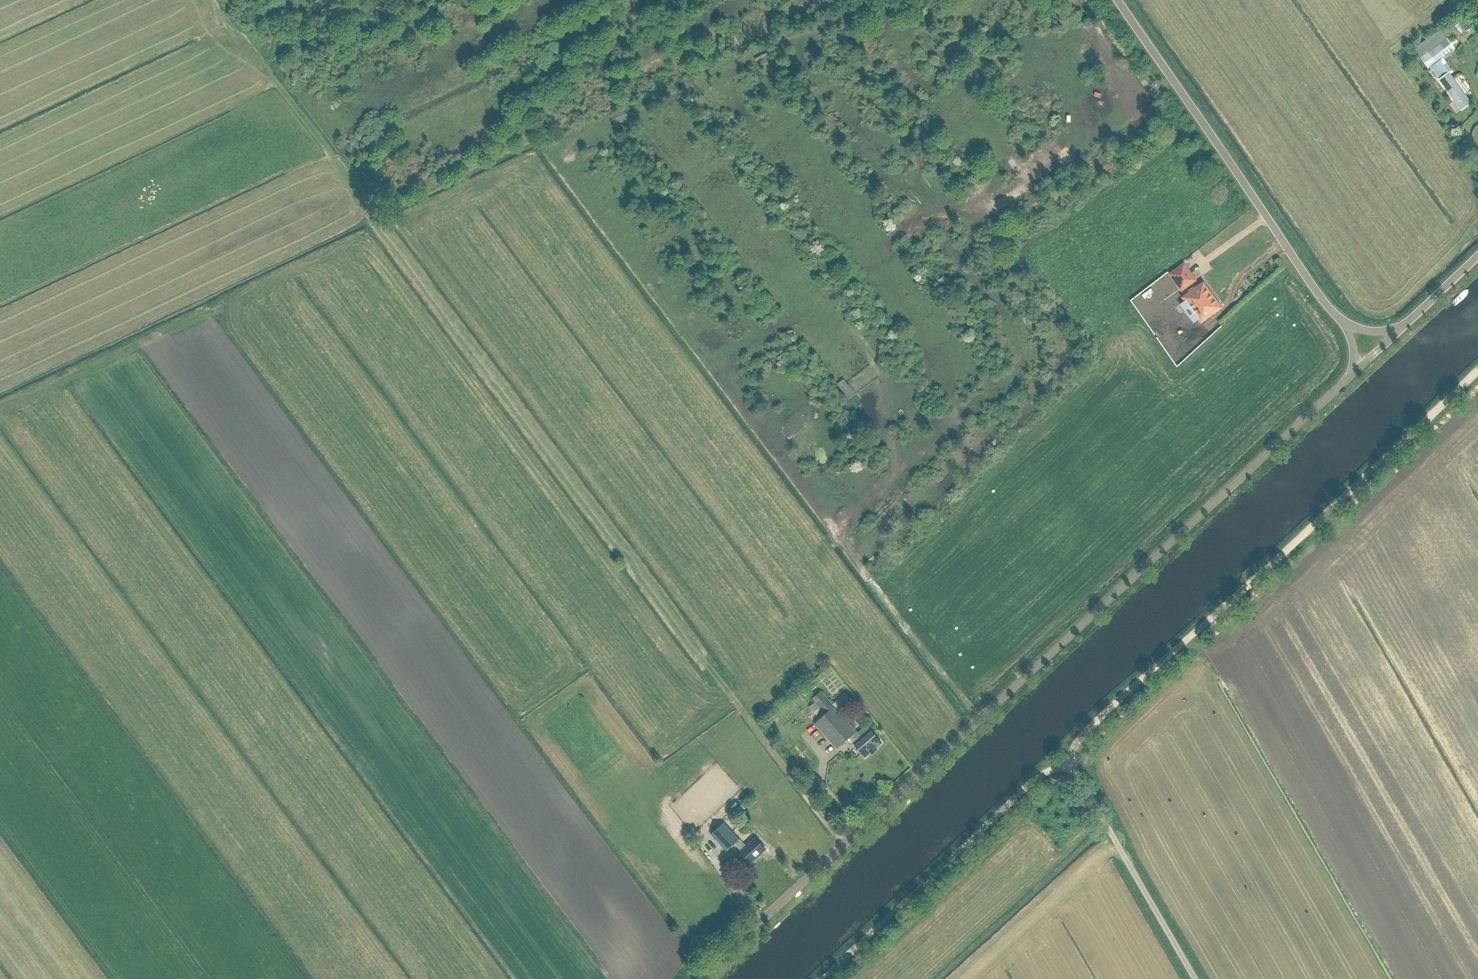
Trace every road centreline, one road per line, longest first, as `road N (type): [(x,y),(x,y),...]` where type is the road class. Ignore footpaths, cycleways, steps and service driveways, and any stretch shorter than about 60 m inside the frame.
road 1 (track): [(213,0),(843,843)]
road 2 (unclassified): [(699,978),(1372,342)]
road 3 (track): [(821,978),(1477,369)]
road 4 (unclassified): [(1372,342),(1329,298),(1138,0)]
road 5 (unclassified): [(1195,978),(1064,760)]
road 6 (unclassified): [(1372,342),(1477,236)]

